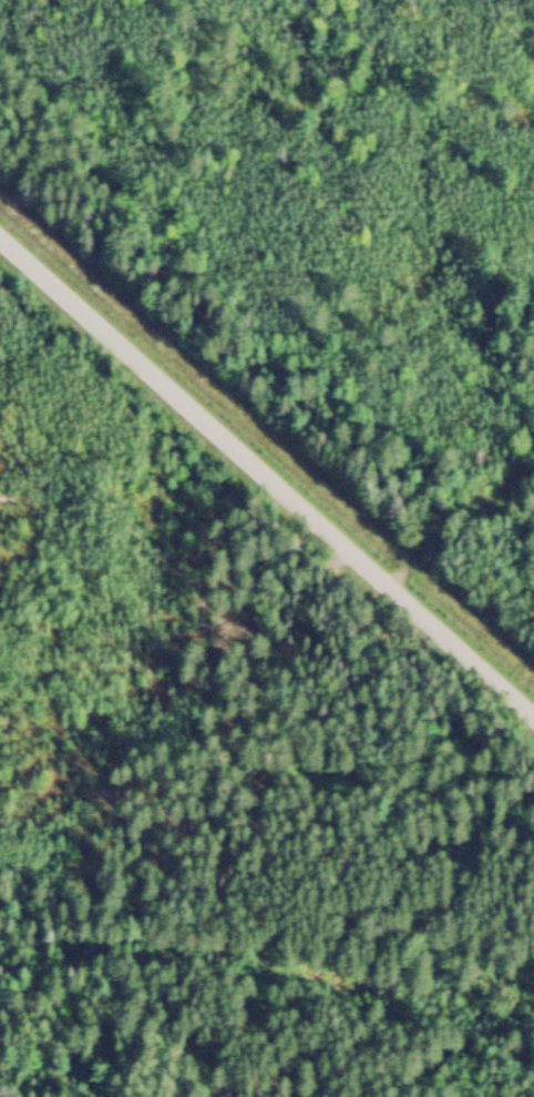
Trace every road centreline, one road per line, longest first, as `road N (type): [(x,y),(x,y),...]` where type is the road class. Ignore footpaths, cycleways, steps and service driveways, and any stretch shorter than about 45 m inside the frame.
road 1 (residential): [(341,546),(0,243)]
road 2 (residential): [(341,546),(268,591),(198,589),(153,559),(114,514),(0,494)]
road 3 (residential): [(533,720),(341,546)]

